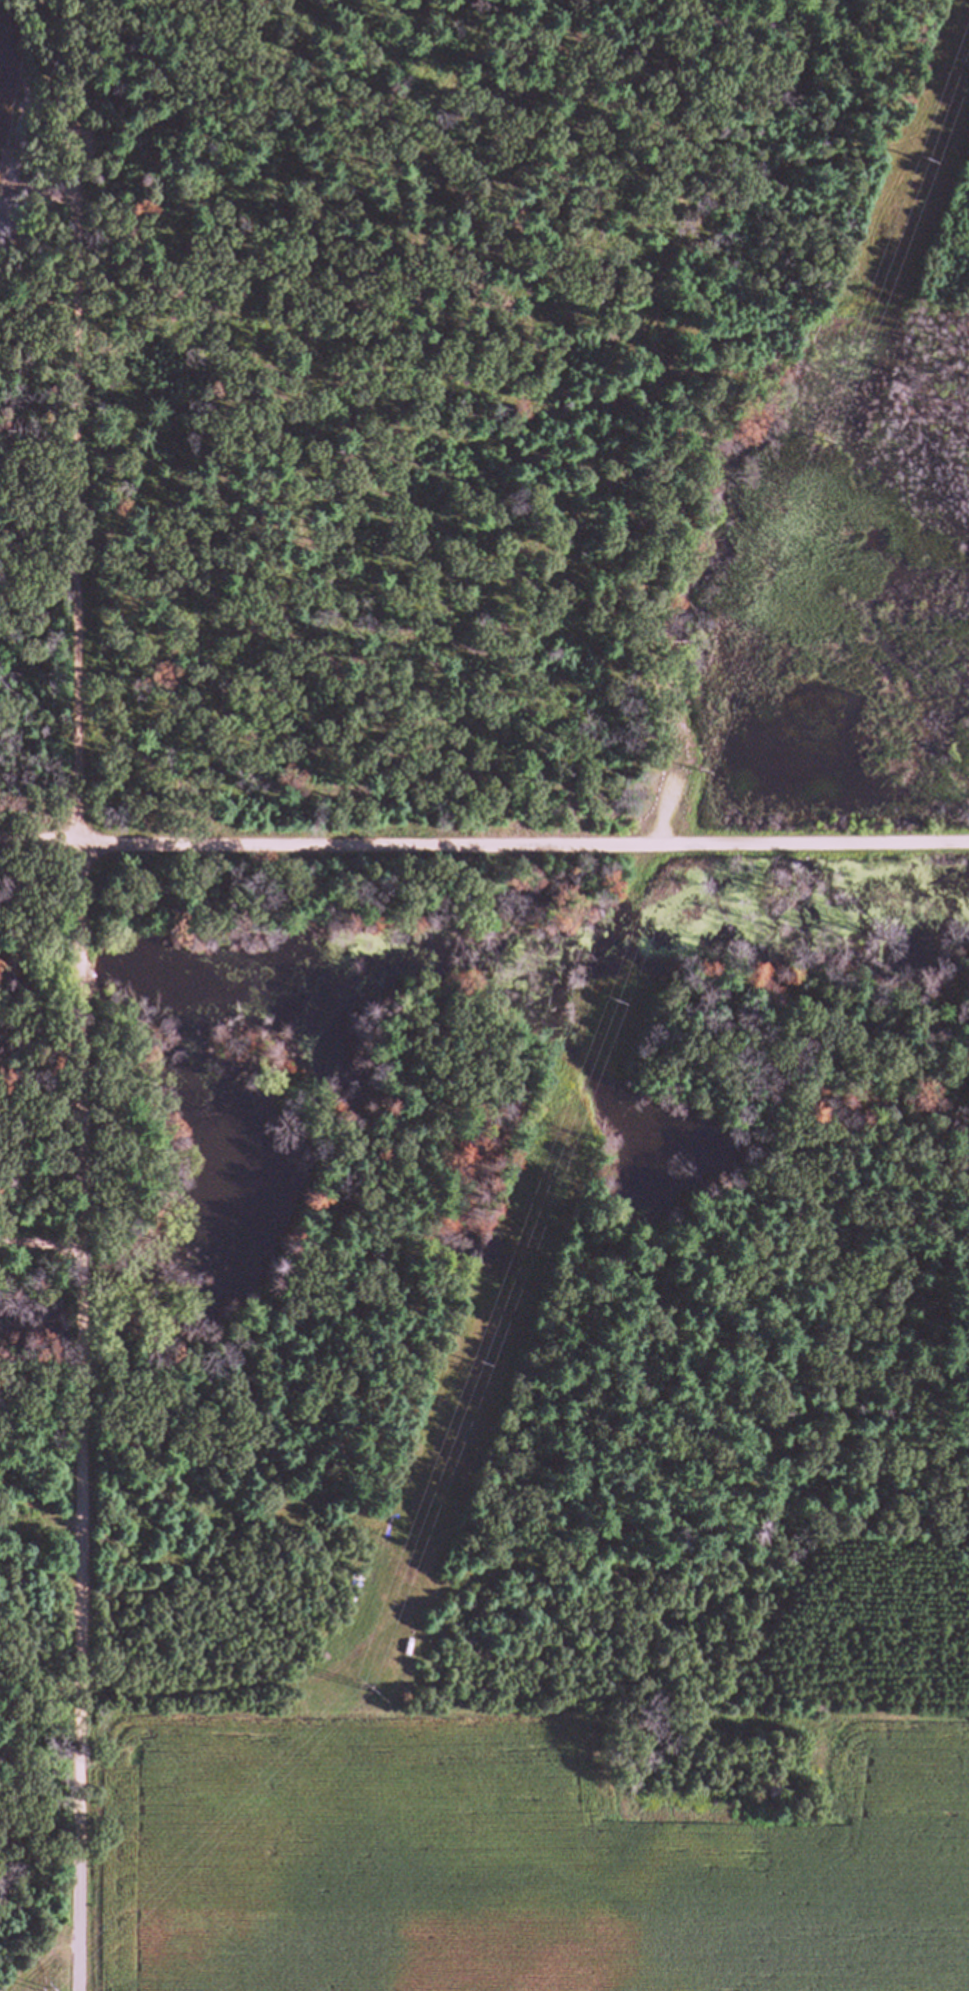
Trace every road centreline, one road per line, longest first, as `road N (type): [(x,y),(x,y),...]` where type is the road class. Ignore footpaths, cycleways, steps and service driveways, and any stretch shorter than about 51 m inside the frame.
road 1 (residential): [(83,1990),(85,128)]
road 2 (residential): [(968,836),(0,837)]

